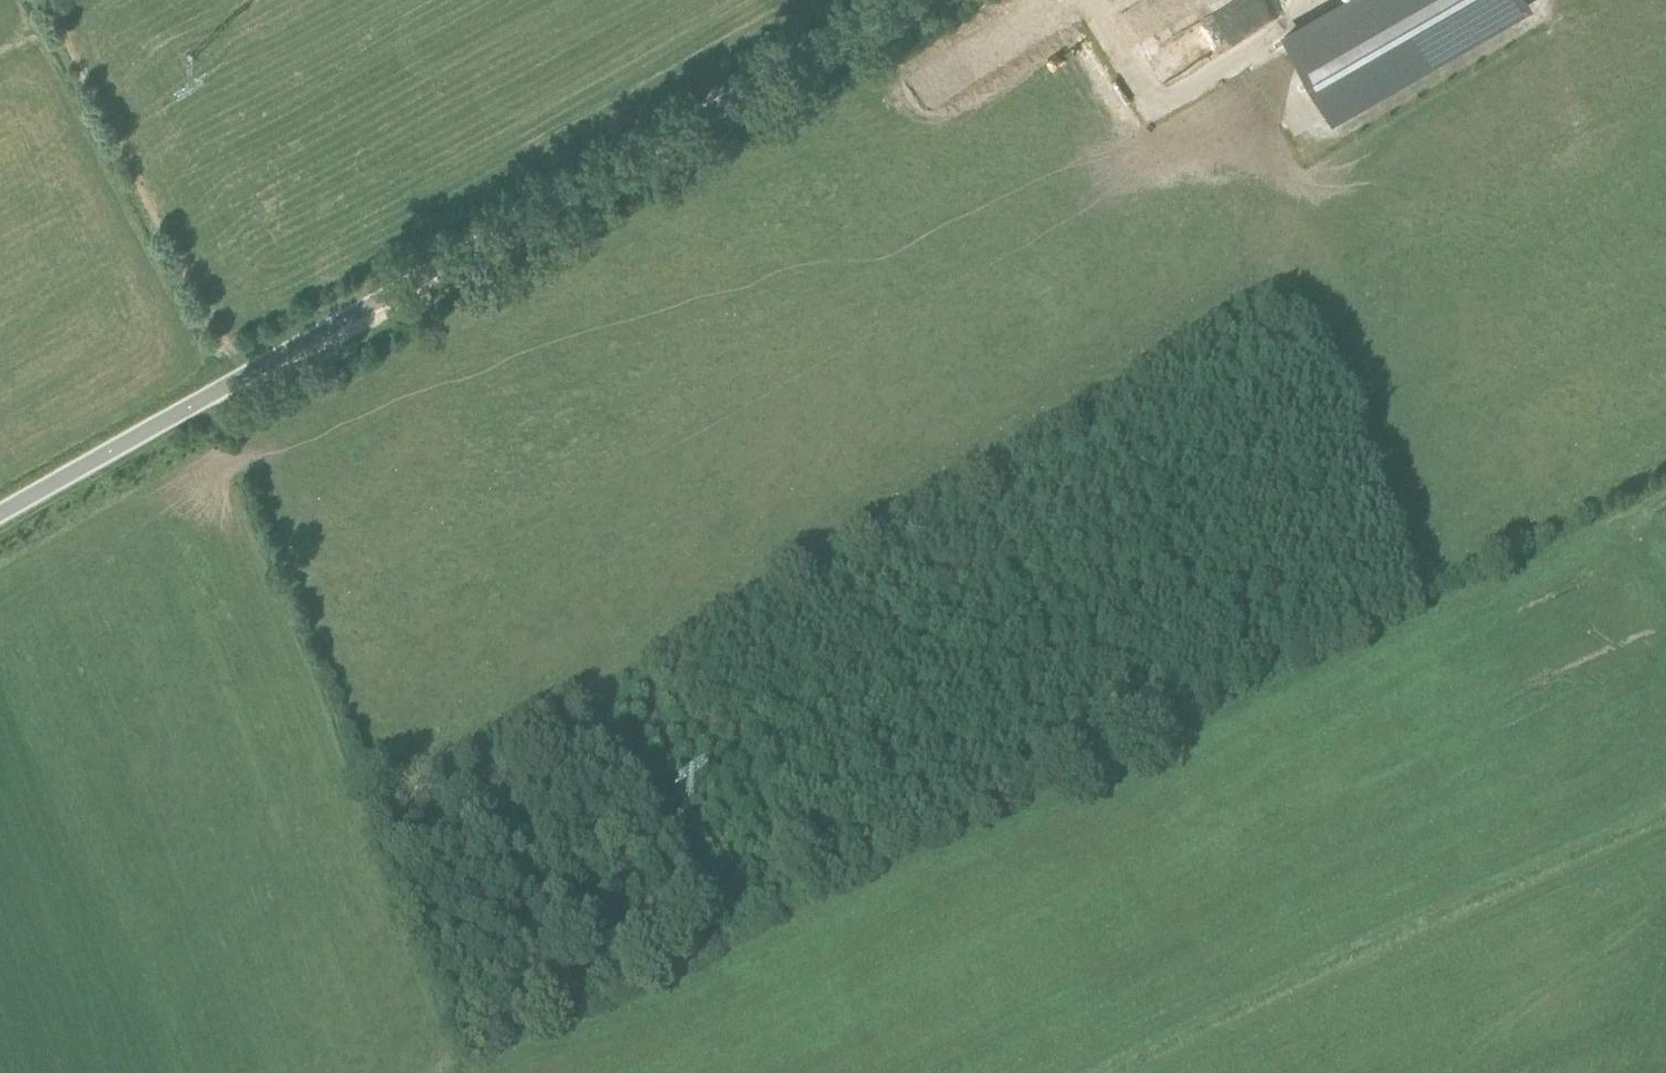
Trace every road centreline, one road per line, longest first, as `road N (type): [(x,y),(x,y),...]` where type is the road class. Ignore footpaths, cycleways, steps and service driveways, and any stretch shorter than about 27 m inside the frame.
road 1 (unclassified): [(0,522),(899,0)]

